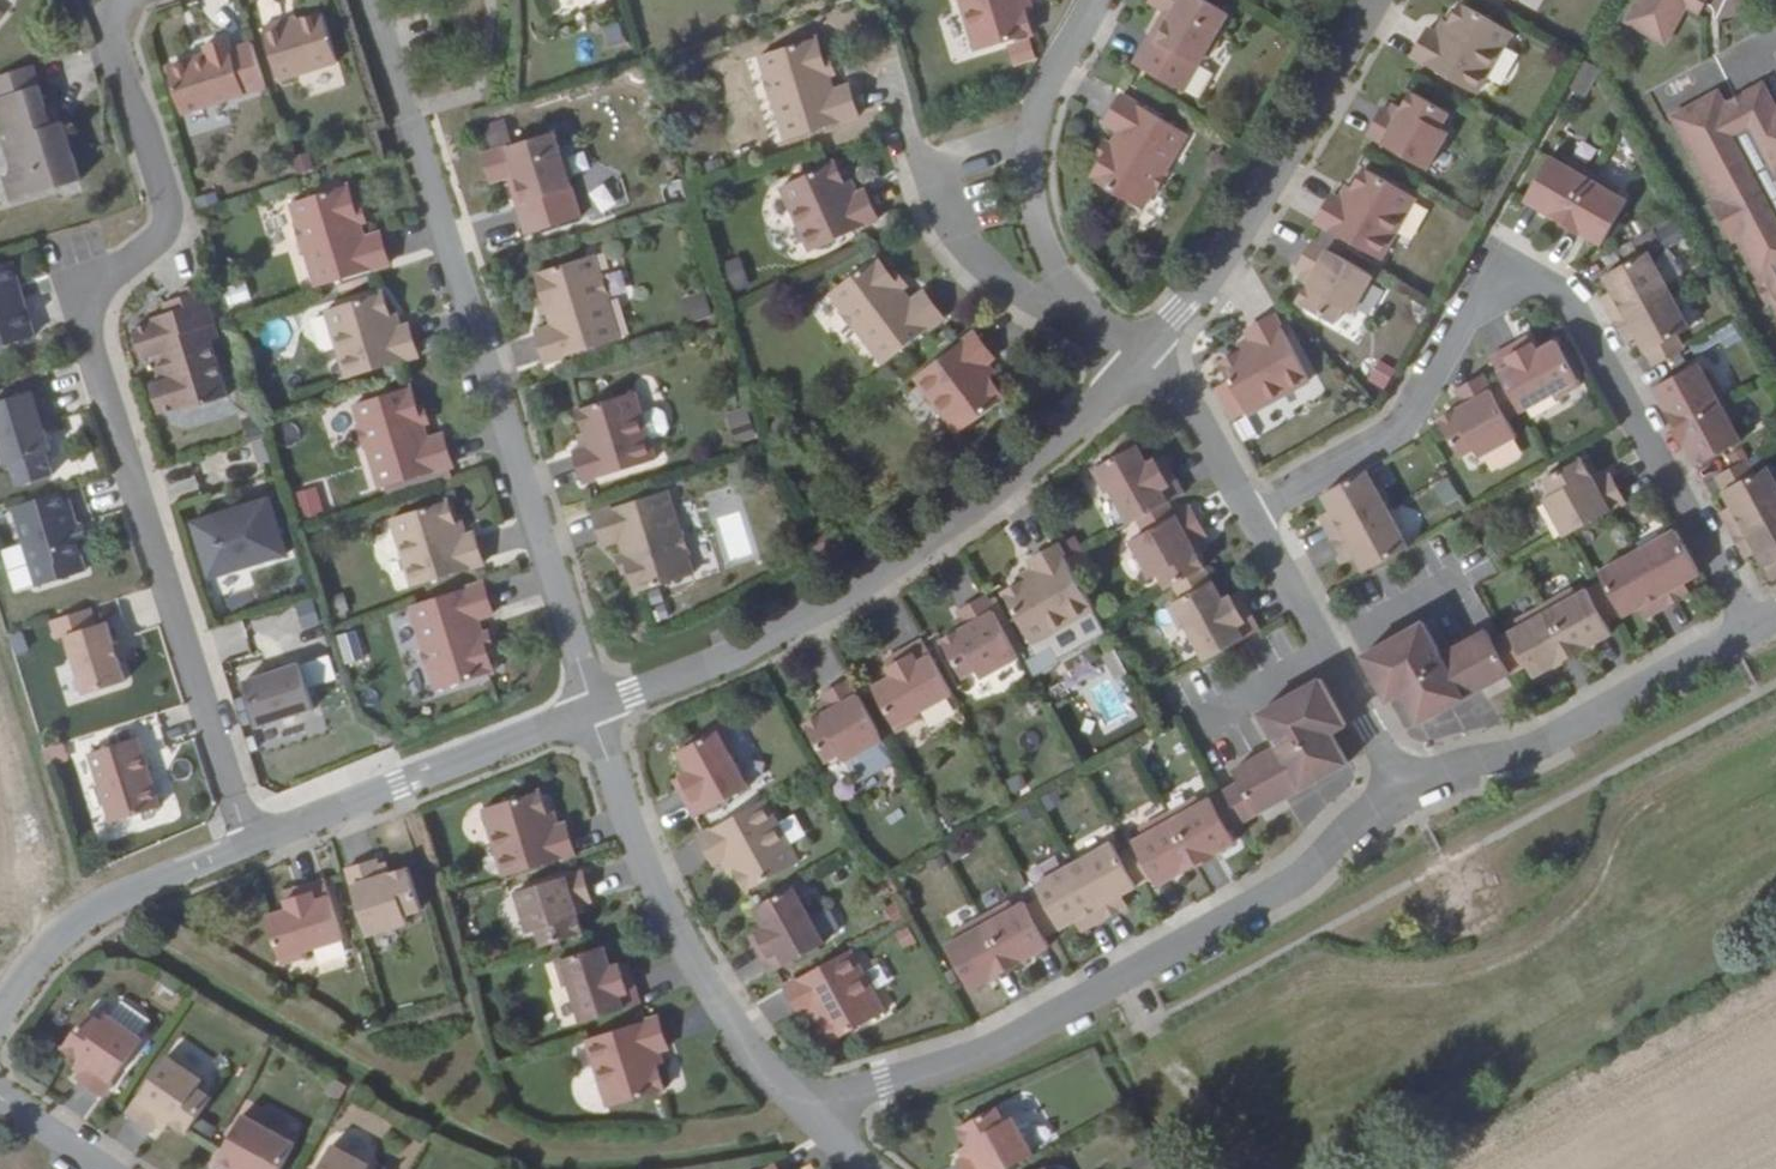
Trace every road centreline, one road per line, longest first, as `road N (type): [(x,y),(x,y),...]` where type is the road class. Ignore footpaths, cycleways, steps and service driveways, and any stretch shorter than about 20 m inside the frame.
road 1 (residential): [(119,0),(106,21),(161,197),(162,232),(83,298),(245,845)]
road 2 (residential): [(1753,626),(1567,291),(1526,276),(1499,291),(1429,406),(1391,451),(1253,511)]
road 3 (residential): [(590,709),(370,0)]
road 4 (residential): [(1408,794),(1340,837),(1301,879),(1162,962),(973,1056),(804,1102)]
road 5 (residential): [(1140,356),(1093,414),(1013,484),(886,572),(767,642),(590,709)]
road 6 (residential): [(590,709),(658,877),(716,986),(766,1064),(804,1102)]
road 7 (residential): [(1379,0),(1207,278),(1140,356)]
road 8 (residential): [(1408,794),(1472,766),(1550,747),(1732,647),(1753,626)]
road 9 (residential): [(590,709),(245,845)]
road 10 (residential): [(1253,511),(1408,794)]
road 11 (residential): [(245,845),(101,903),(61,935),(0,1020)]
road 12 (residential): [(912,166),(946,229),(1004,292),(1034,298),(1069,288)]
road 13 (residential): [(1140,356),(1195,405),(1253,511)]
road 14 (residential): [(1069,288),(1037,219),(1030,137)]
road 15 (residential): [(1030,137),(1099,0)]
road 16 (residential): [(0,1095),(102,1168)]
road 17 (residential): [(1030,137),(912,166)]

